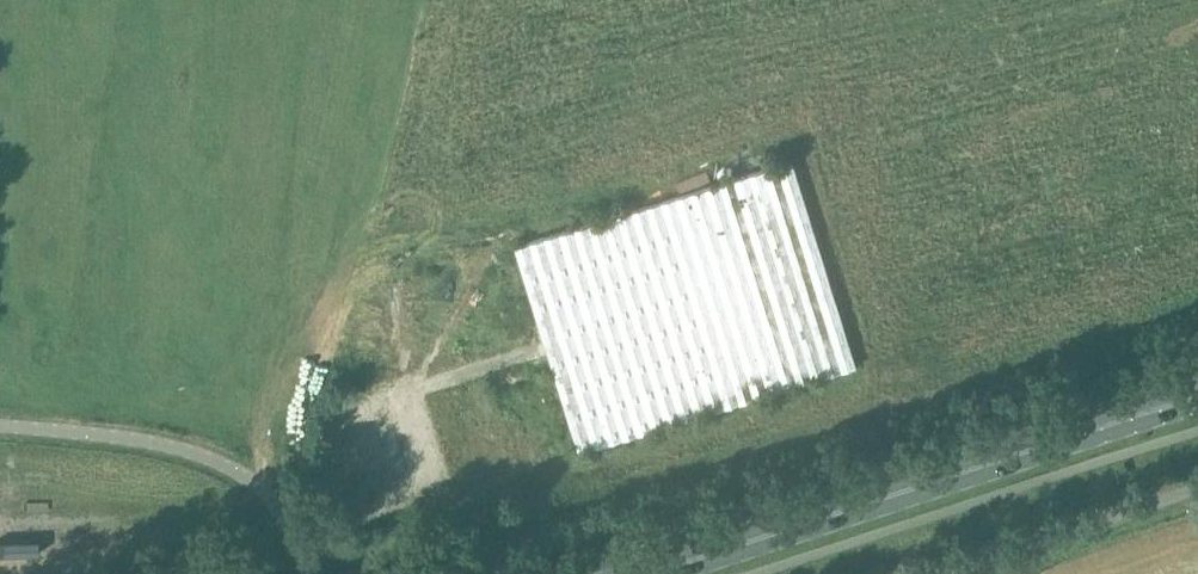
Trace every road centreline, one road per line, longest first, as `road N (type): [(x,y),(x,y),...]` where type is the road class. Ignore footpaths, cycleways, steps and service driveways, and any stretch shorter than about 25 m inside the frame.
road 1 (primary): [(650,573),(1197,397)]
road 2 (unclassified): [(933,573),(1197,486)]
road 3 (residential): [(250,479),(172,446),(0,427)]

